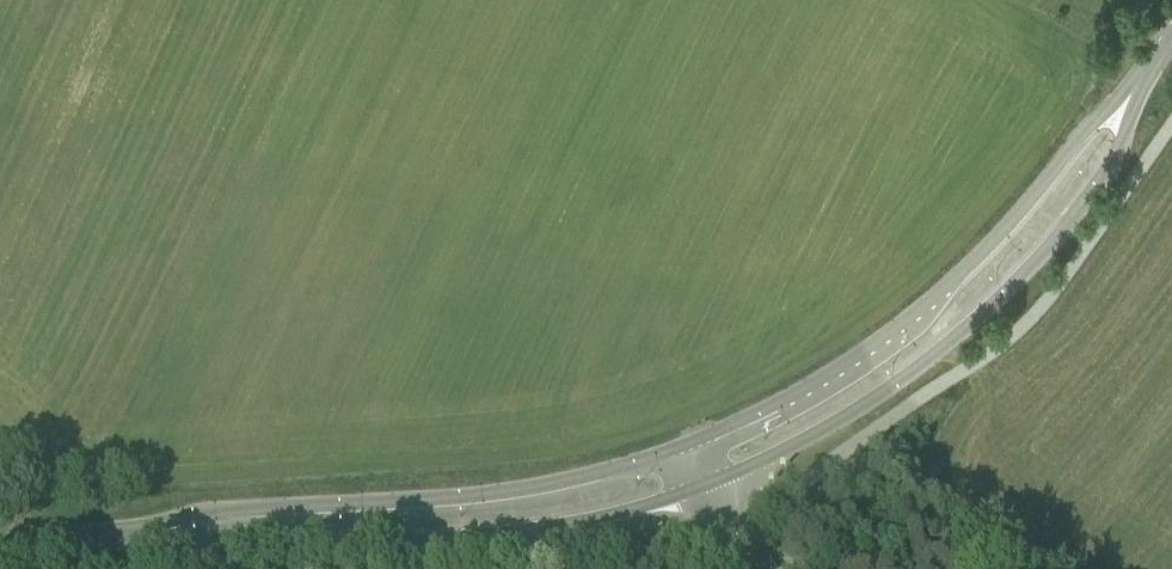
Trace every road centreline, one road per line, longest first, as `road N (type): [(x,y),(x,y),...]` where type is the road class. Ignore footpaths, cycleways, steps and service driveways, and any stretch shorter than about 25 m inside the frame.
road 1 (tertiary): [(124,536),(209,553),(520,530),(666,501),(719,480),(869,400),(967,327),(1112,162),(1130,99)]
road 2 (tertiary): [(1130,99),(1087,126),(973,261),(921,309),(774,409),(681,446),(511,493),(189,515),(124,536)]
road 3 (tertiary): [(0,542),(124,536)]

